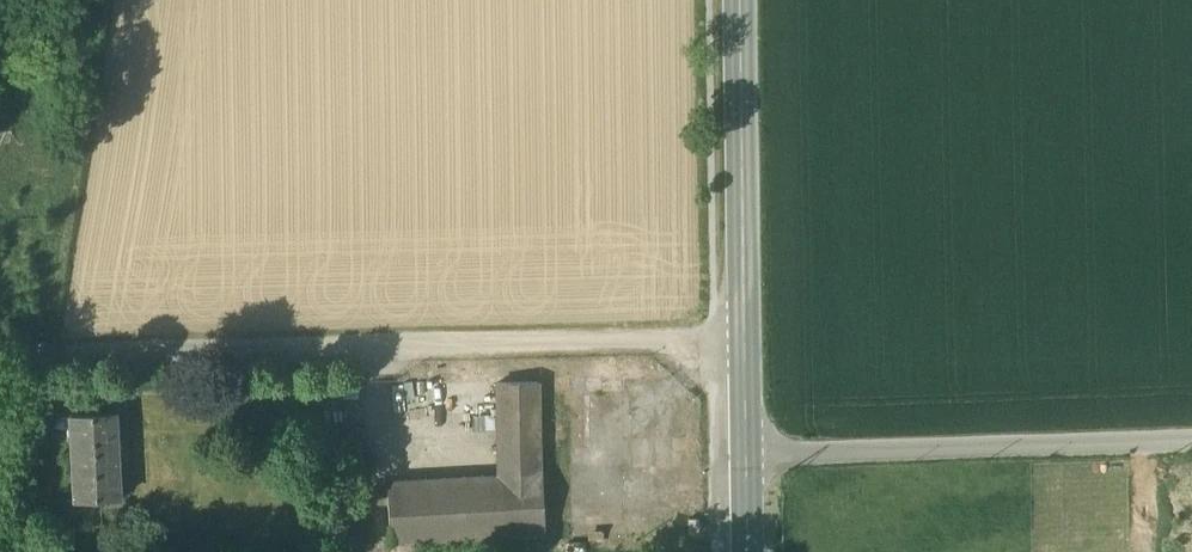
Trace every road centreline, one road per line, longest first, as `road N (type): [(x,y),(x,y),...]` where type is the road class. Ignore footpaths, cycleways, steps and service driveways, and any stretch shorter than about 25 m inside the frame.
road 1 (residential): [(747,336),(55,352)]
road 2 (unclassified): [(1191,443),(748,462)]
road 3 (secondary): [(744,0),(747,336)]
road 4 (secondary): [(747,336),(748,462)]

